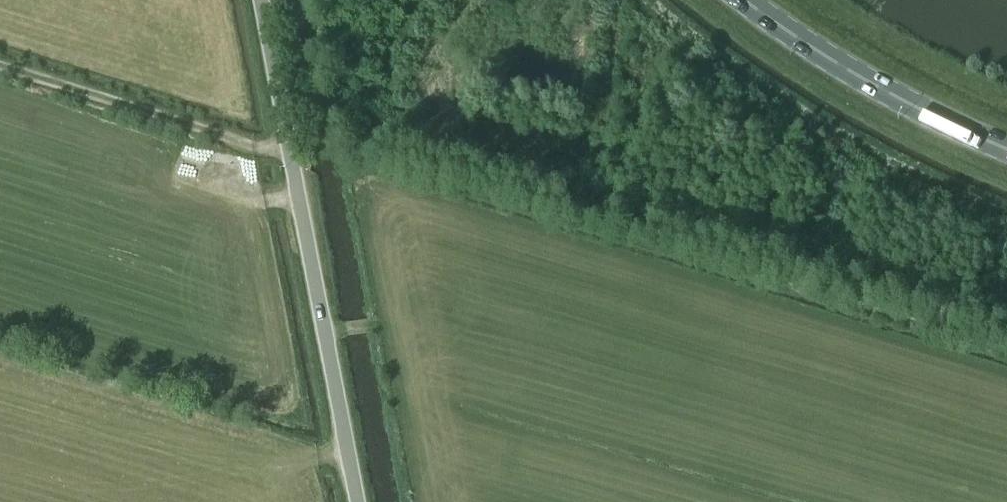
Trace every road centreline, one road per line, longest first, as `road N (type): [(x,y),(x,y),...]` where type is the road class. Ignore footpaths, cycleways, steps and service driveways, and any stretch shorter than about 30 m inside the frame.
road 1 (unclassified): [(357,501),(261,0)]
road 2 (primary): [(1006,149),(897,100),(744,0)]

